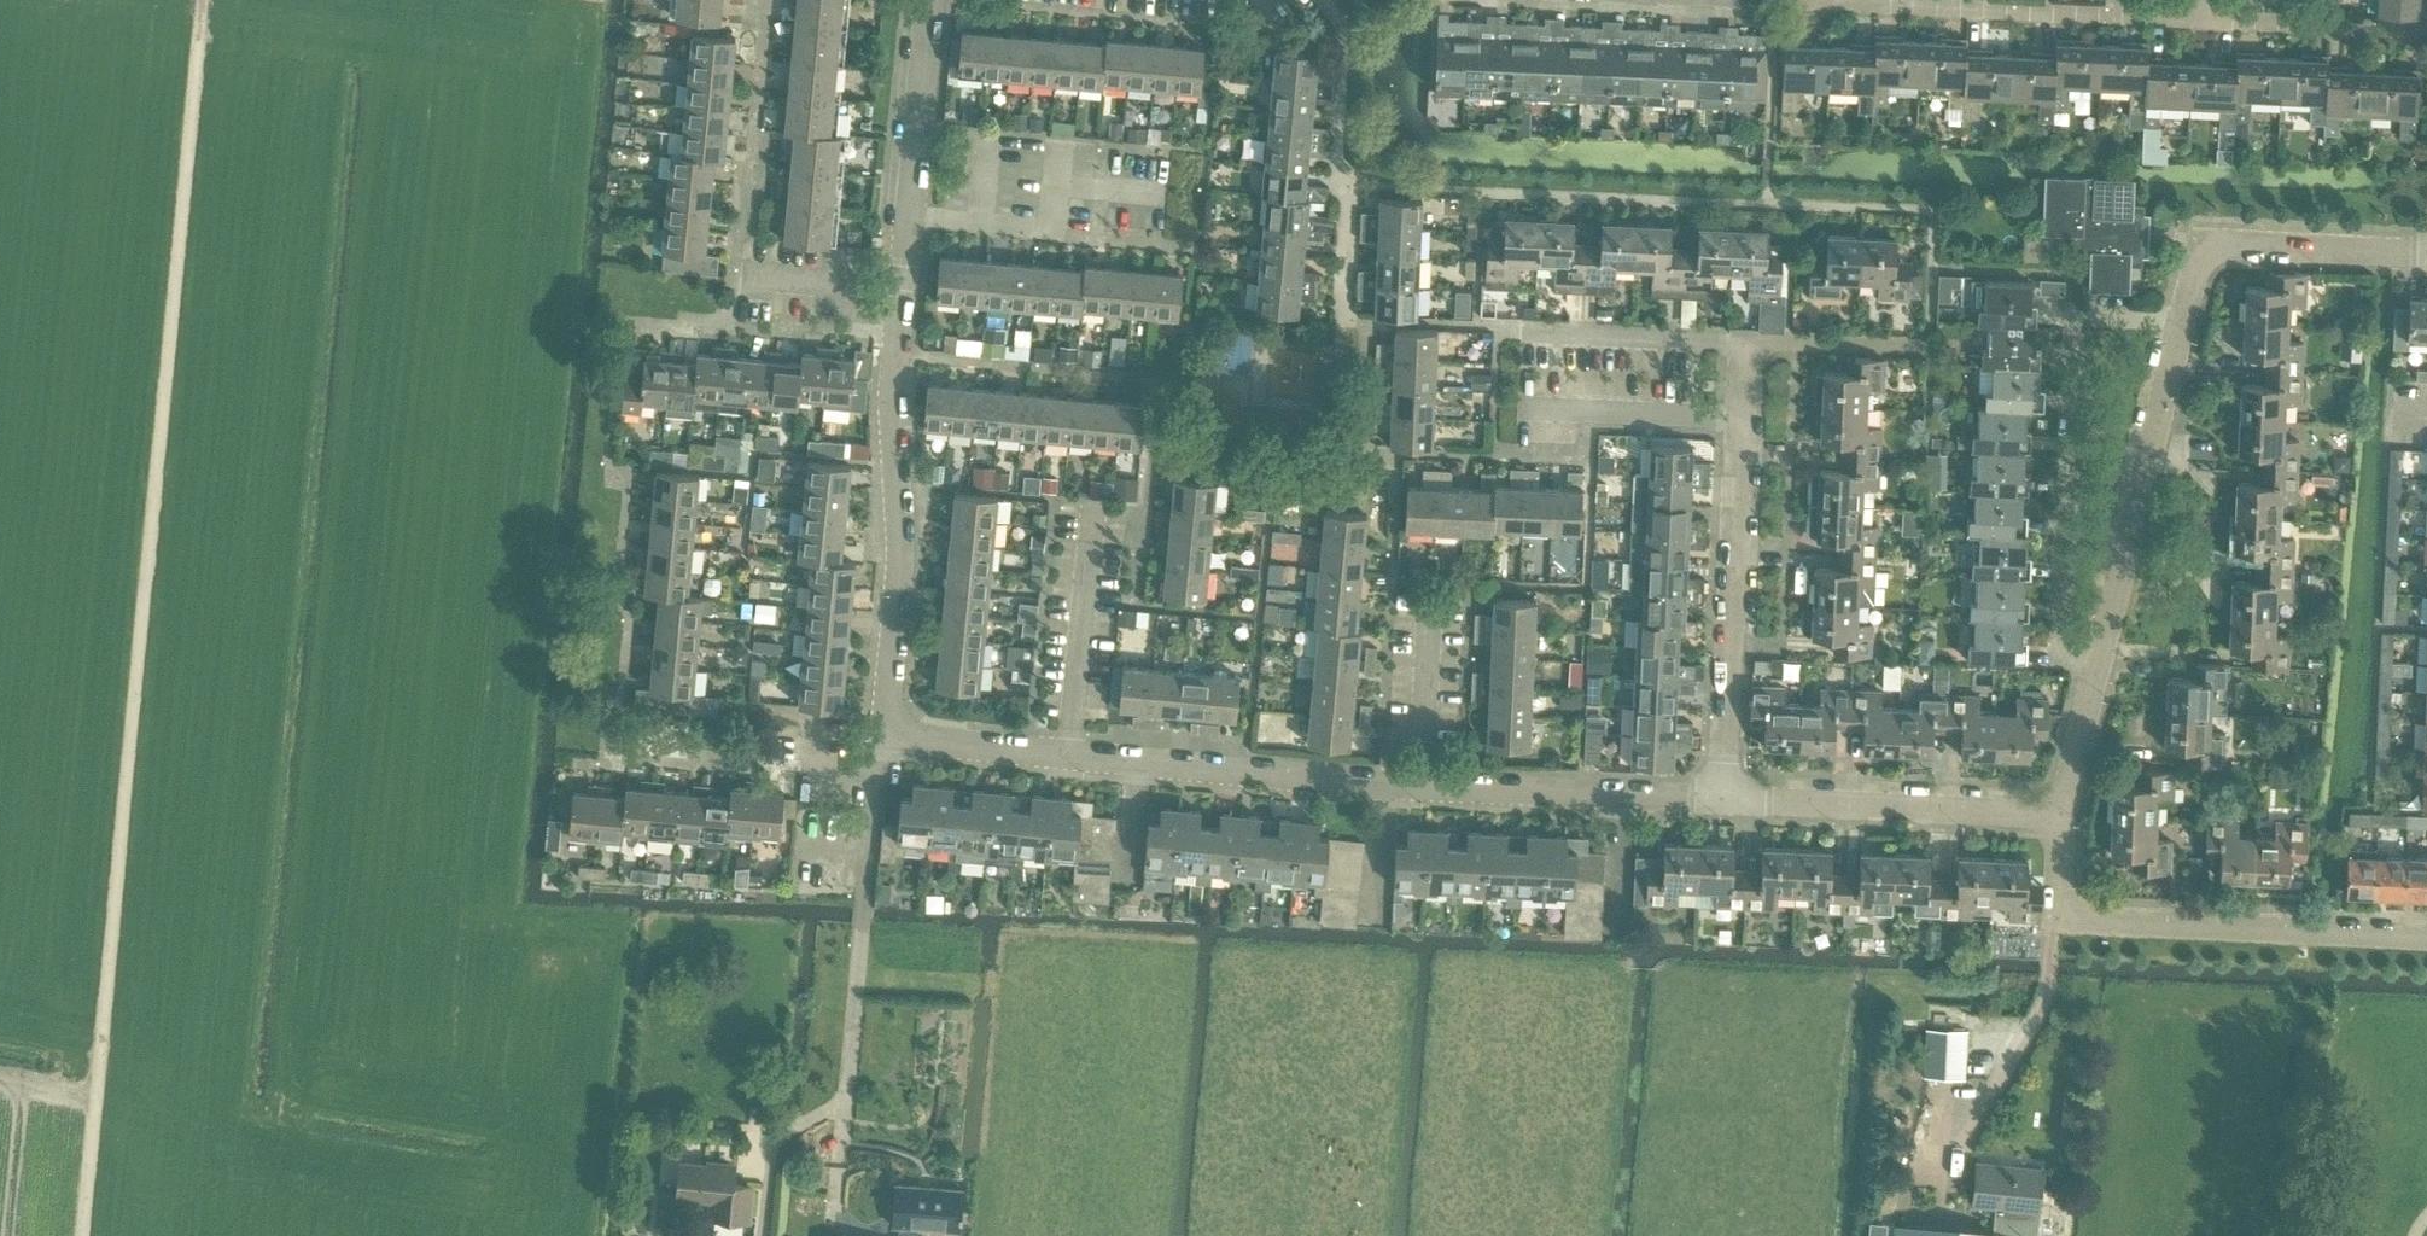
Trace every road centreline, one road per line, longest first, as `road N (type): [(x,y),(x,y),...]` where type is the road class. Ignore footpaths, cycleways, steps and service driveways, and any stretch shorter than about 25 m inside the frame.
road 1 (track): [(84,1235),(204,0)]
road 2 (residential): [(879,736),(898,545),(889,414),(927,0)]
road 3 (residential): [(1721,799),(1741,339),(1904,347)]
road 4 (residential): [(2182,319),(2075,316),(2059,659),(2098,660)]
road 5 (residential): [(2060,814),(2059,920),(2426,936)]
road 6 (residential): [(2098,660),(2182,319)]
road 7 (residential): [(1721,799),(2060,814)]
road 8 (residential): [(2182,319),(2205,258),(2223,245),(2426,254)]
road 9 (residential): [(2190,19),(1906,7)]
road 10 (residential): [(879,736),(1137,763)]
road 11 (residential): [(1137,763),(1381,785)]
road 12 (residential): [(1381,785),(1623,795)]
road 13 (residential): [(862,929),(879,736)]
road 14 (residential): [(2366,27),(2190,19)]
road 15 (residential): [(2060,814),(2098,660)]
road 16 (residential): [(1623,795),(1618,940)]
road 17 (residential): [(1381,785),(1374,926)]
road 18 (residential): [(1137,763),(1124,889)]

